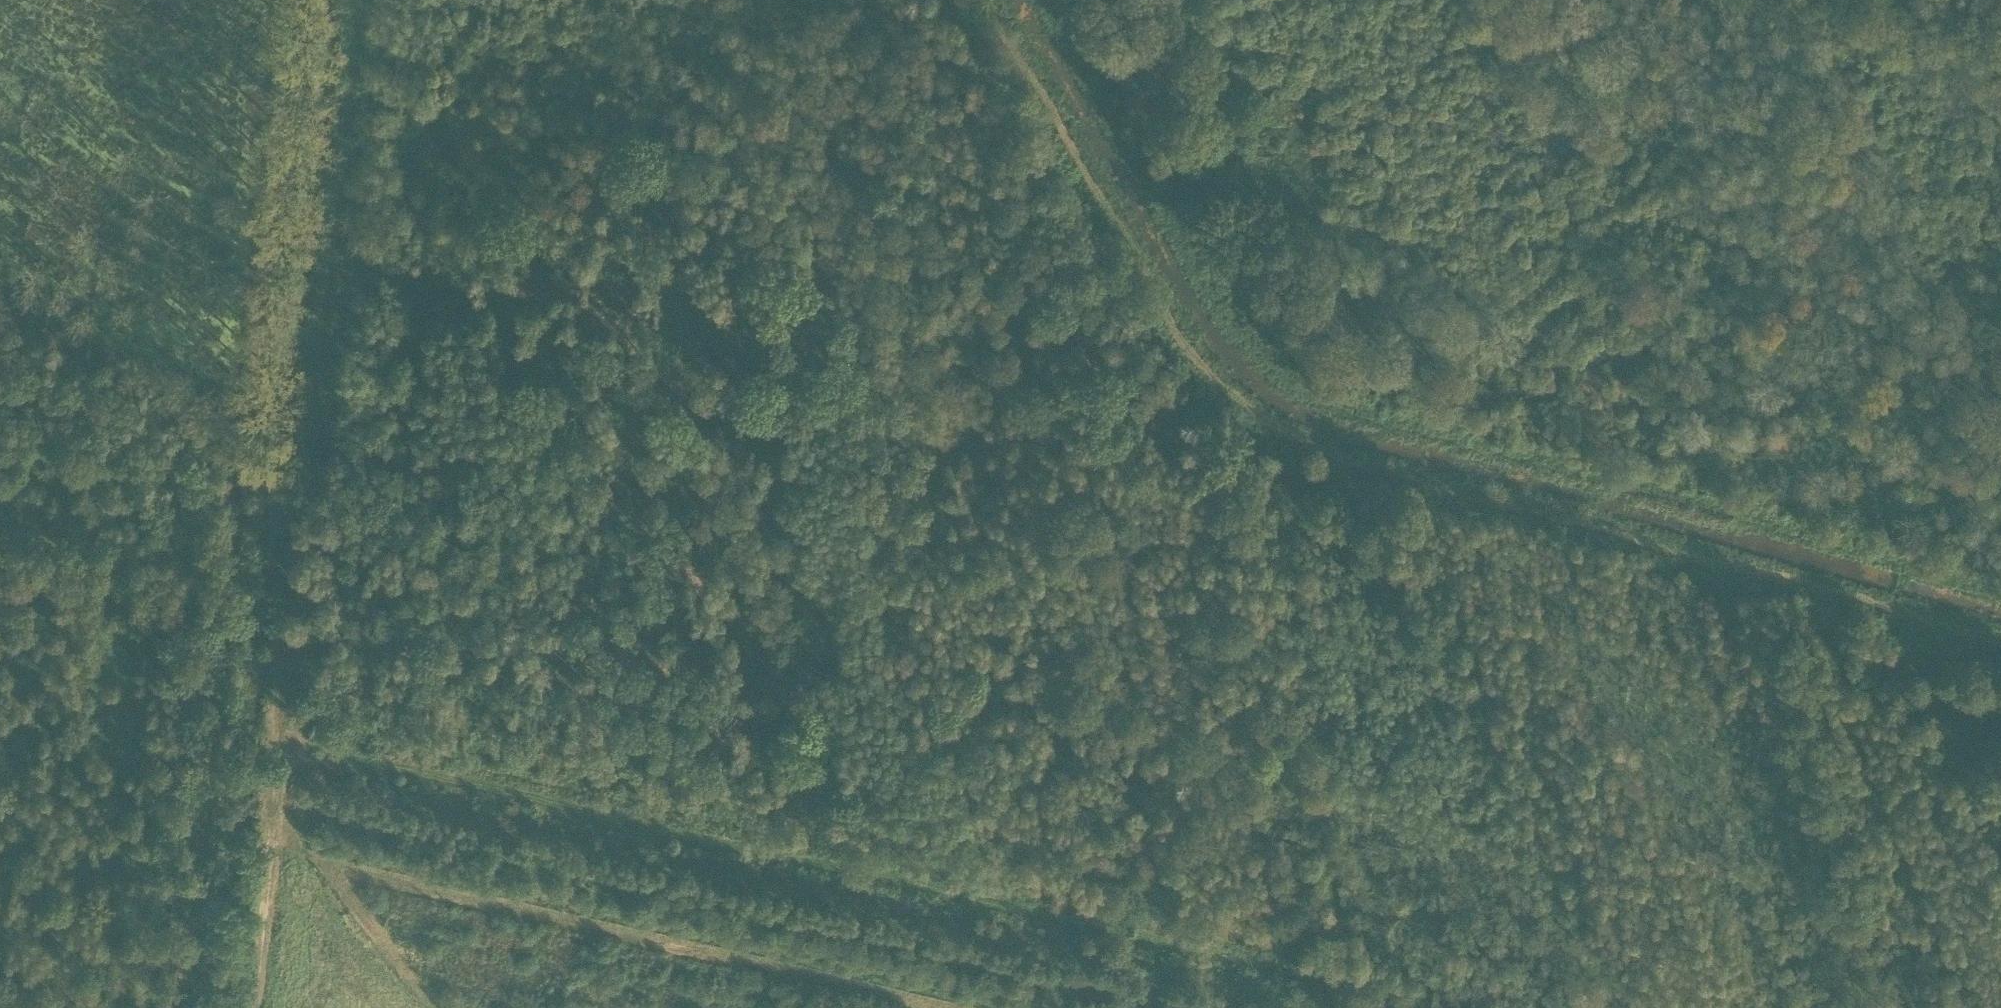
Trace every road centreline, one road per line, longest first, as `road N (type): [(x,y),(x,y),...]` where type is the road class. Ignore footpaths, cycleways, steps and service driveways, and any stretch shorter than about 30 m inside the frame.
road 1 (track): [(2000,639),(1358,465),(1282,430),(1226,388),(1163,315),(988,0)]
road 2 (track): [(1048,0),(1254,348),(1311,395),(2000,586)]
road 3 (track): [(300,0),(179,1007)]
road 4 (track): [(245,1007),(360,0)]
road 5 (track): [(1227,952),(275,743)]
road 6 (track): [(245,447),(0,427)]

